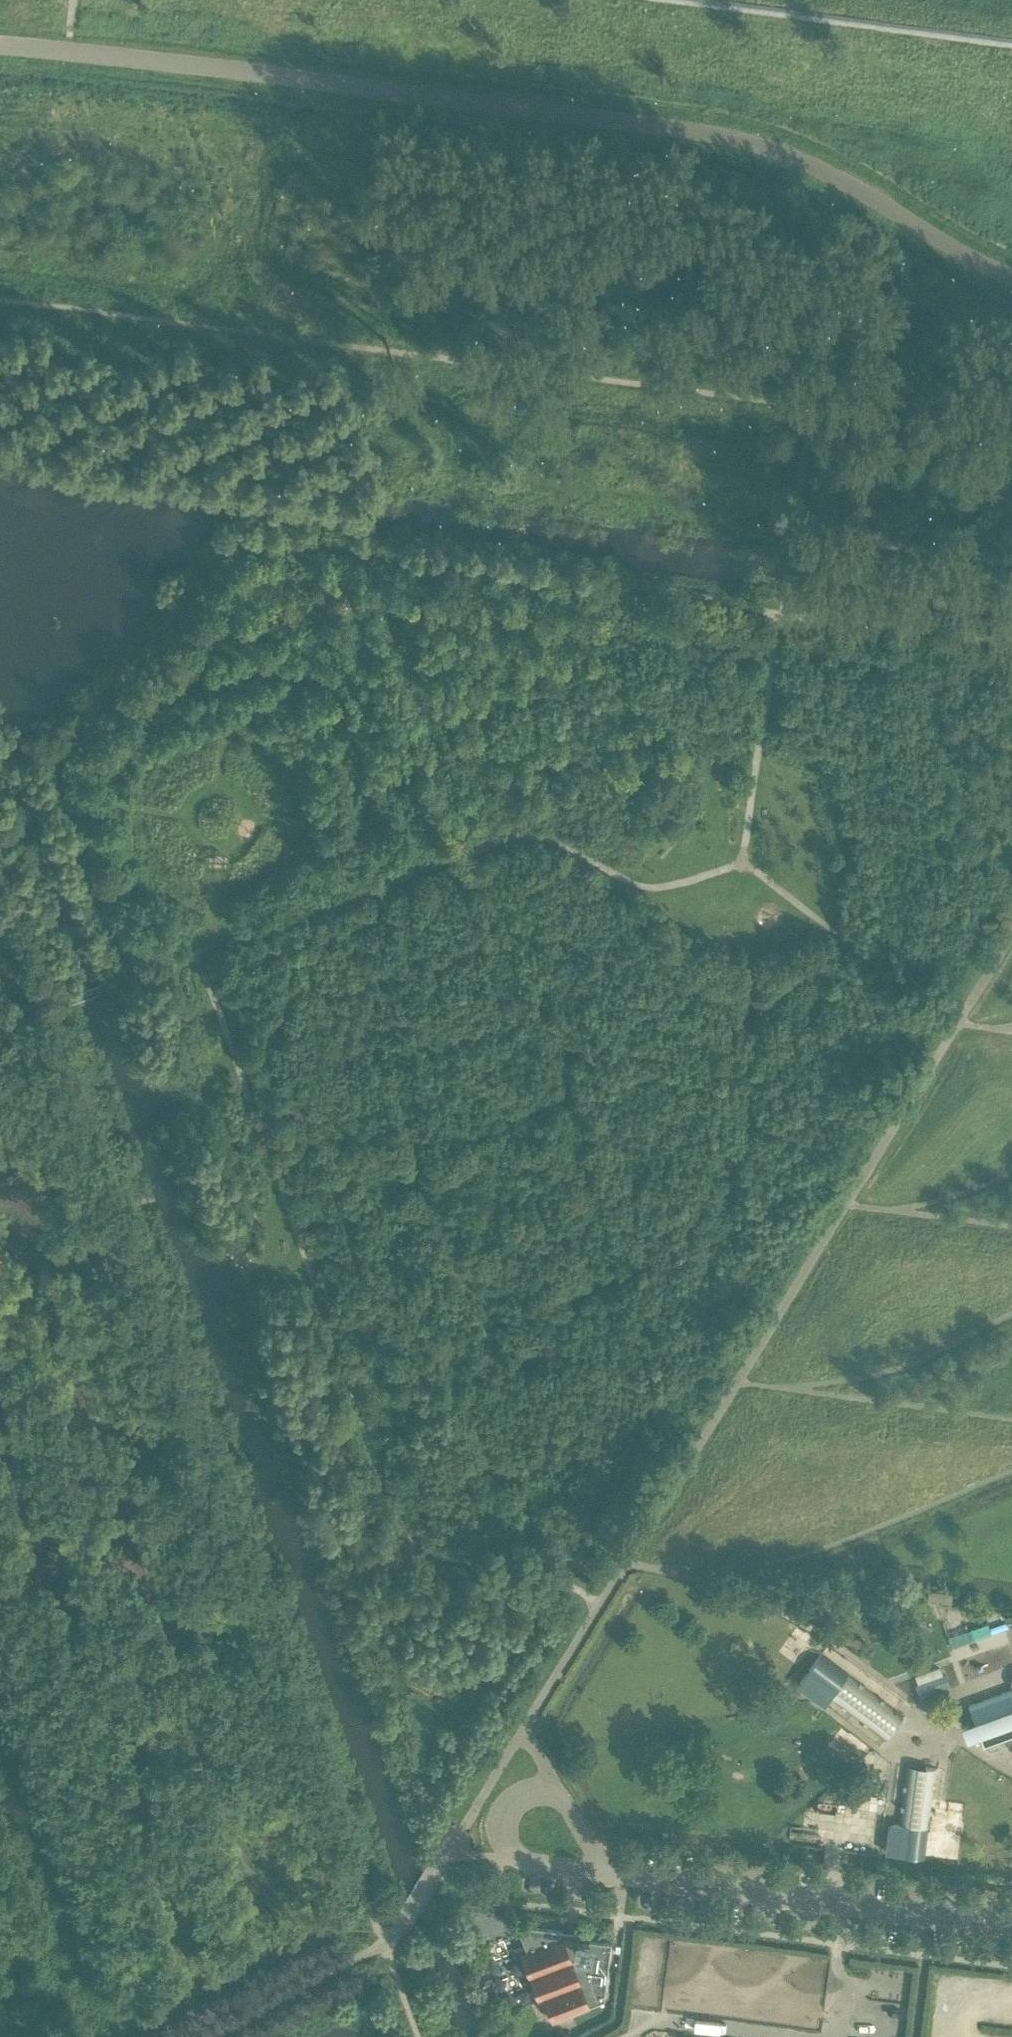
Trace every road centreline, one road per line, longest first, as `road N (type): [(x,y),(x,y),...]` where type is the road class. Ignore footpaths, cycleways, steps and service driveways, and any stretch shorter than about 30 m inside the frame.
road 1 (unclassified): [(1011,1925),(607,1871)]
road 2 (unclassified): [(607,1871),(553,1792),(525,1797),(505,1813),(501,1835),(519,1861)]

